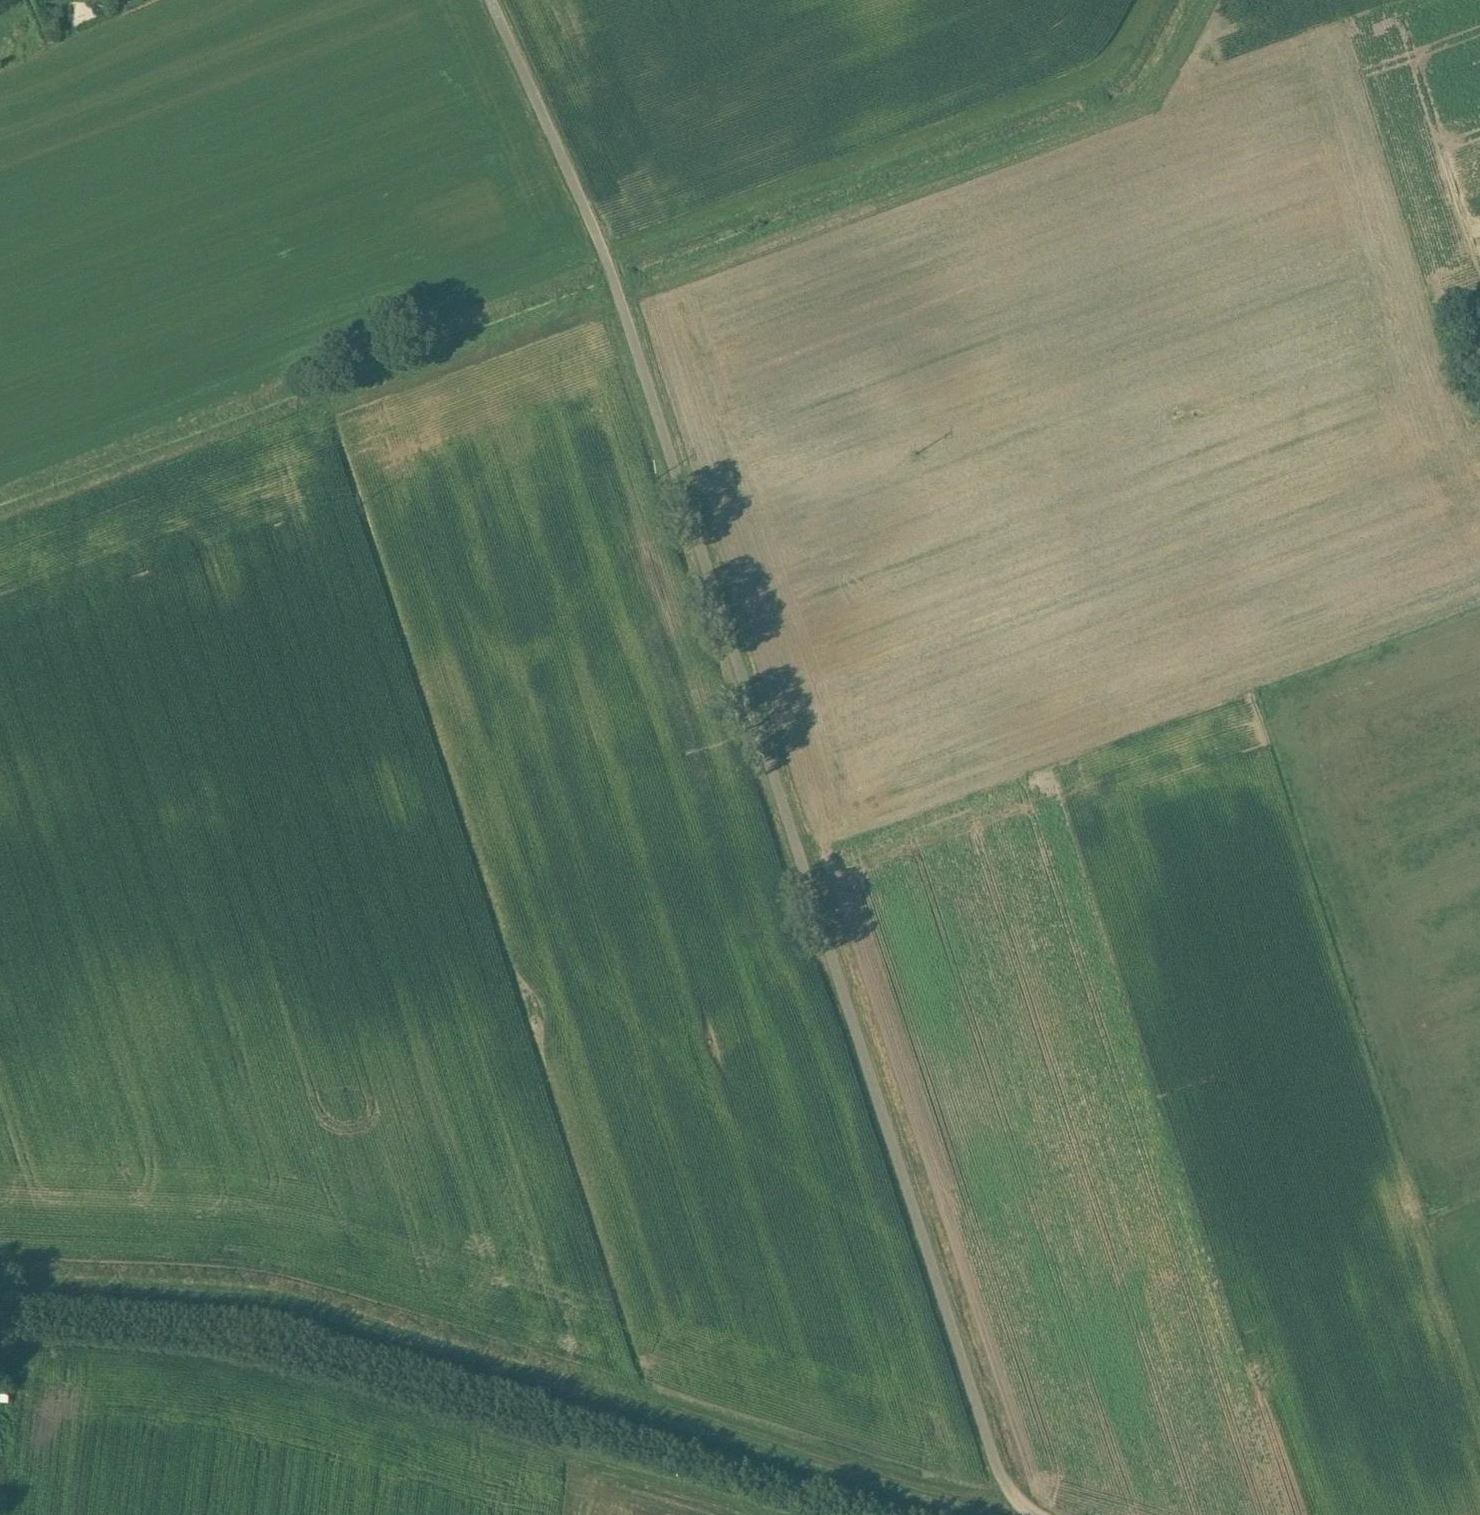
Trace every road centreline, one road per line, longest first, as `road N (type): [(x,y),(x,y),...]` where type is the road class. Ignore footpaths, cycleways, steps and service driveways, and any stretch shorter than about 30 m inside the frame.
road 1 (unclassified): [(1038,1514),(1006,1487),(990,1449),(614,265),(493,0)]

